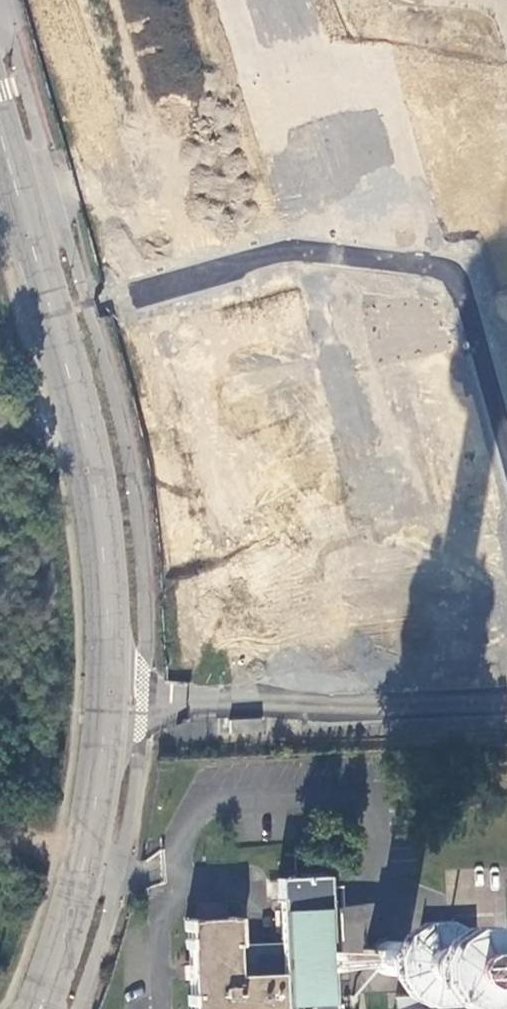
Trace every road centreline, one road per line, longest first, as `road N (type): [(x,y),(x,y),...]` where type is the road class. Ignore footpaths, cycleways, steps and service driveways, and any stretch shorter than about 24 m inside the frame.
road 1 (unclassified): [(506,706),(107,702)]
road 2 (secondary): [(52,315),(100,514),(107,702)]
road 3 (unclassified): [(303,258),(379,266),(446,287),(506,492)]
road 4 (secondary): [(107,702),(84,863),(39,1008)]
road 5 (unclassified): [(238,0),(303,258)]
road 6 (unclassified): [(52,315),(303,258)]
road 7 (secondary): [(0,126),(52,315)]

